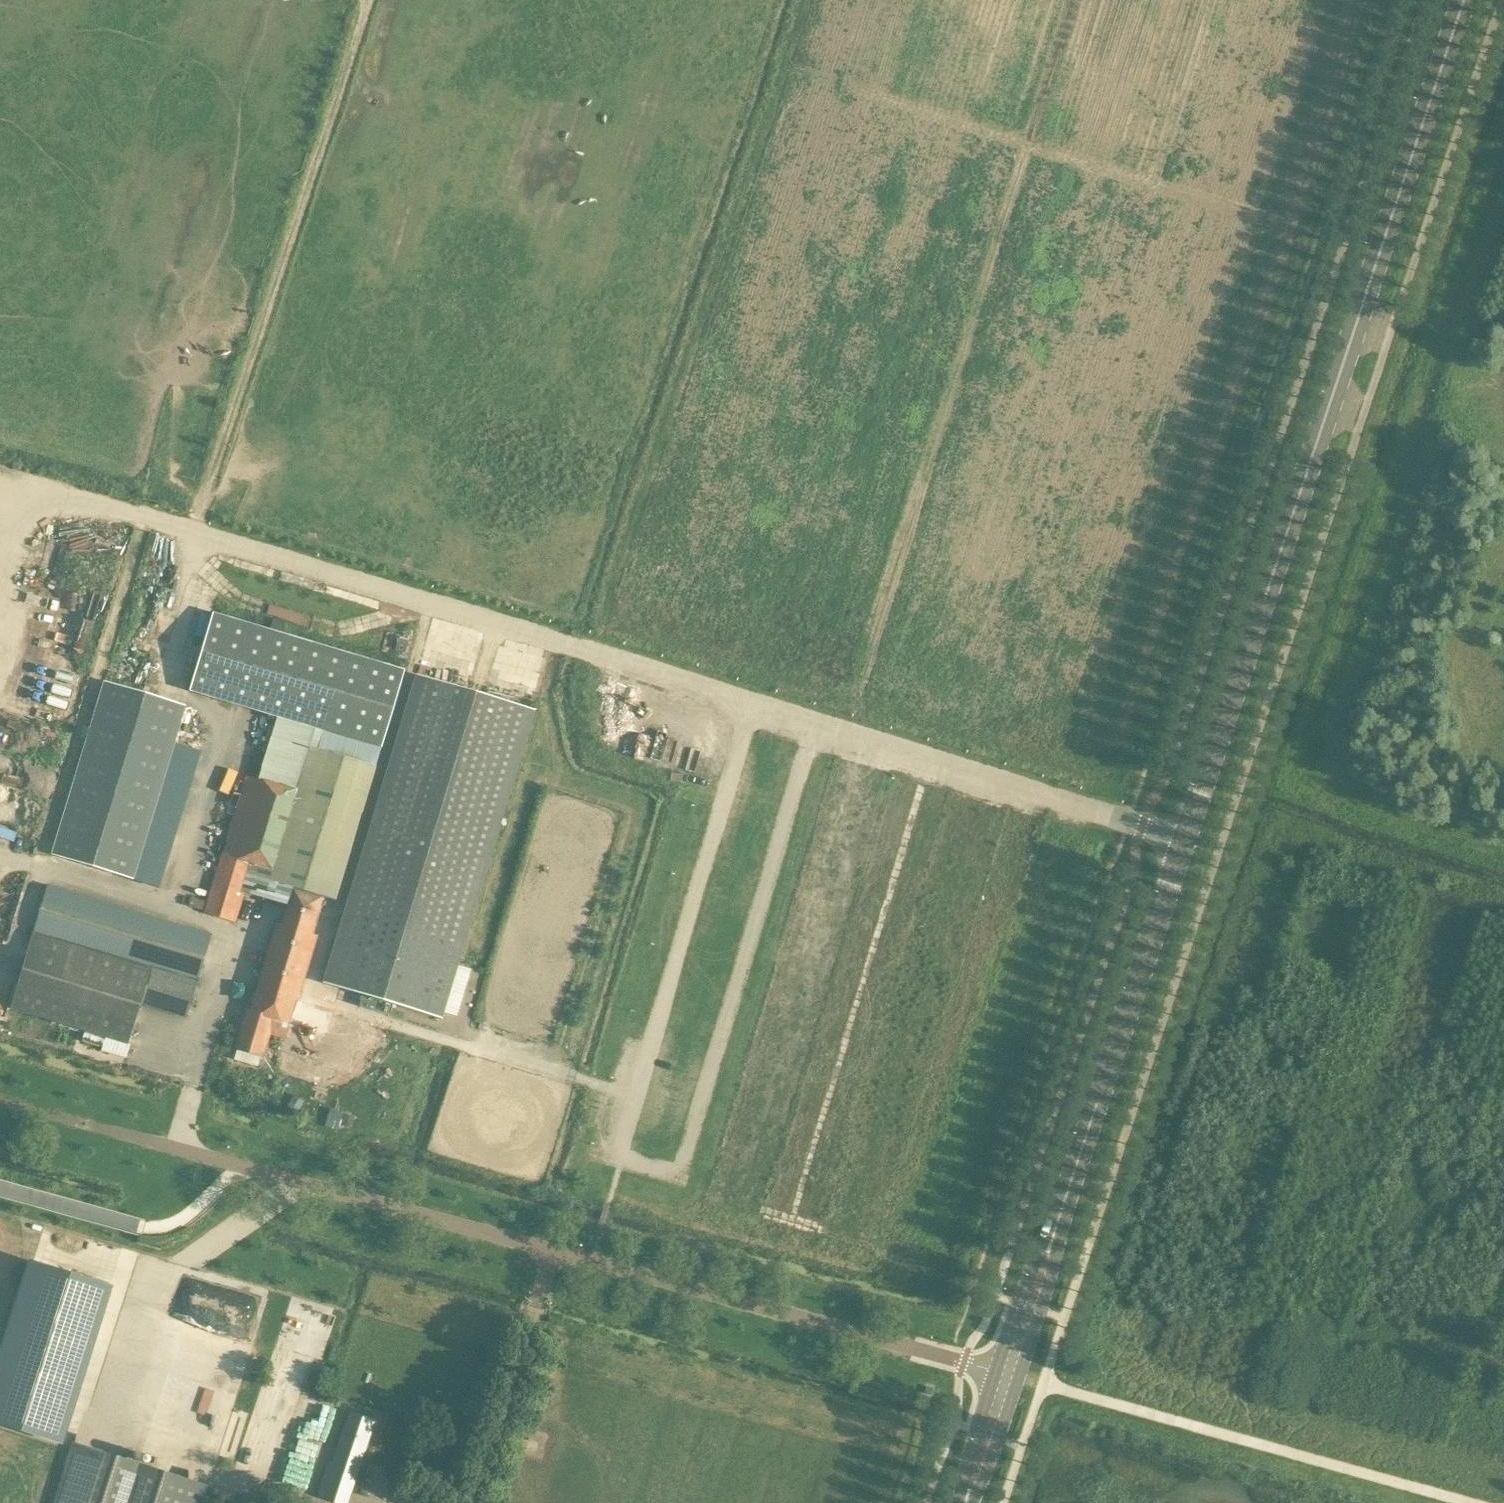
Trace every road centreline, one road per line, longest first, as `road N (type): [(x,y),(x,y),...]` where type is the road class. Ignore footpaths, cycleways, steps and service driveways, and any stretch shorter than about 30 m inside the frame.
road 1 (secondary): [(1058,1218),(1464,0)]
road 2 (unclassified): [(237,1166),(994,1371)]
road 3 (secondary): [(1058,1218),(1038,1250),(994,1371)]
road 4 (secondary): [(1018,1377),(1056,1253),(1058,1218)]
road 5 (secondary): [(994,1371),(959,1502)]
road 6 (secondary): [(968,1502),(1018,1377)]

